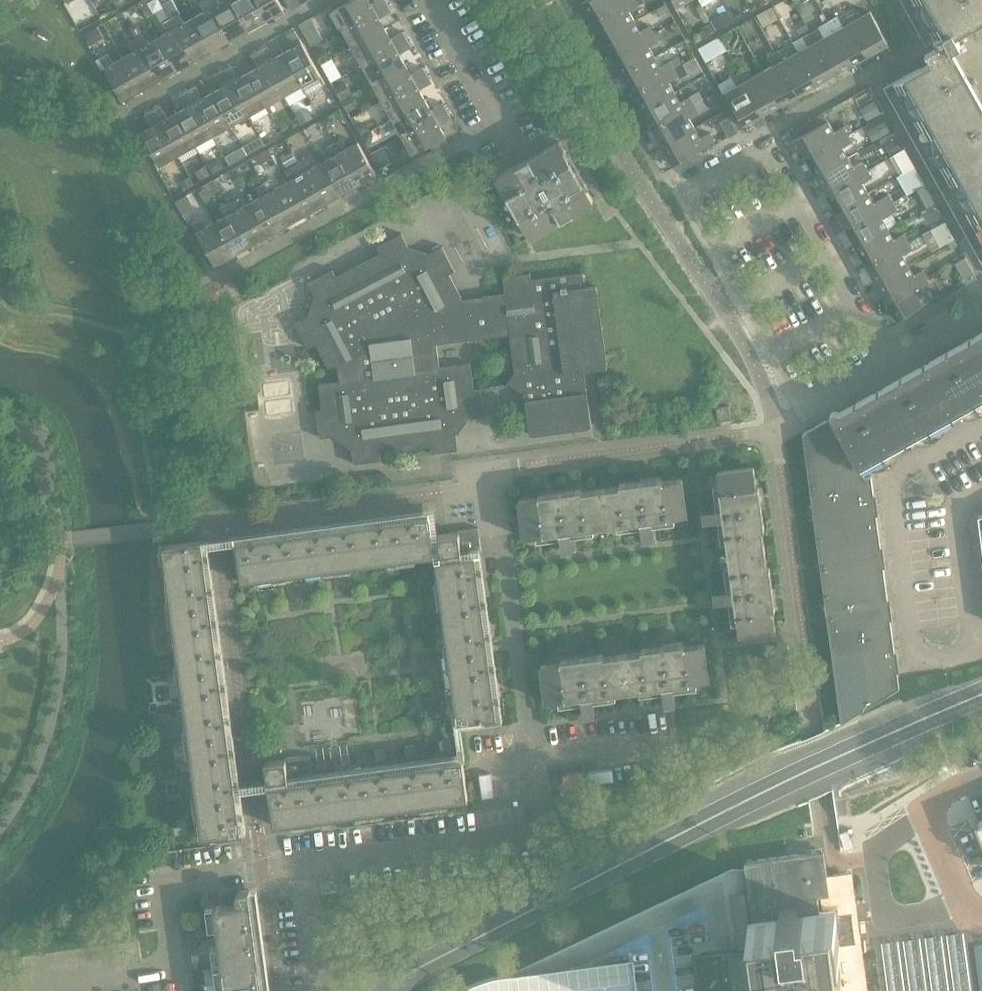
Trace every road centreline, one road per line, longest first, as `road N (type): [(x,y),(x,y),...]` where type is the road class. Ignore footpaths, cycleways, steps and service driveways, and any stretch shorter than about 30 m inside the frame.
road 1 (tertiary): [(882,738),(427,964),(390,990)]
road 2 (residential): [(3,990),(149,970),(169,945),(164,904),(179,881),(305,864)]
road 3 (residential): [(305,864),(543,832),(533,761)]
road 4 (residential): [(893,361),(765,134)]
road 5 (residential): [(432,0),(500,123)]
road 6 (residential): [(348,990),(321,969),(305,864)]
road 7 (residential): [(981,914),(960,892),(934,832),(936,805)]

